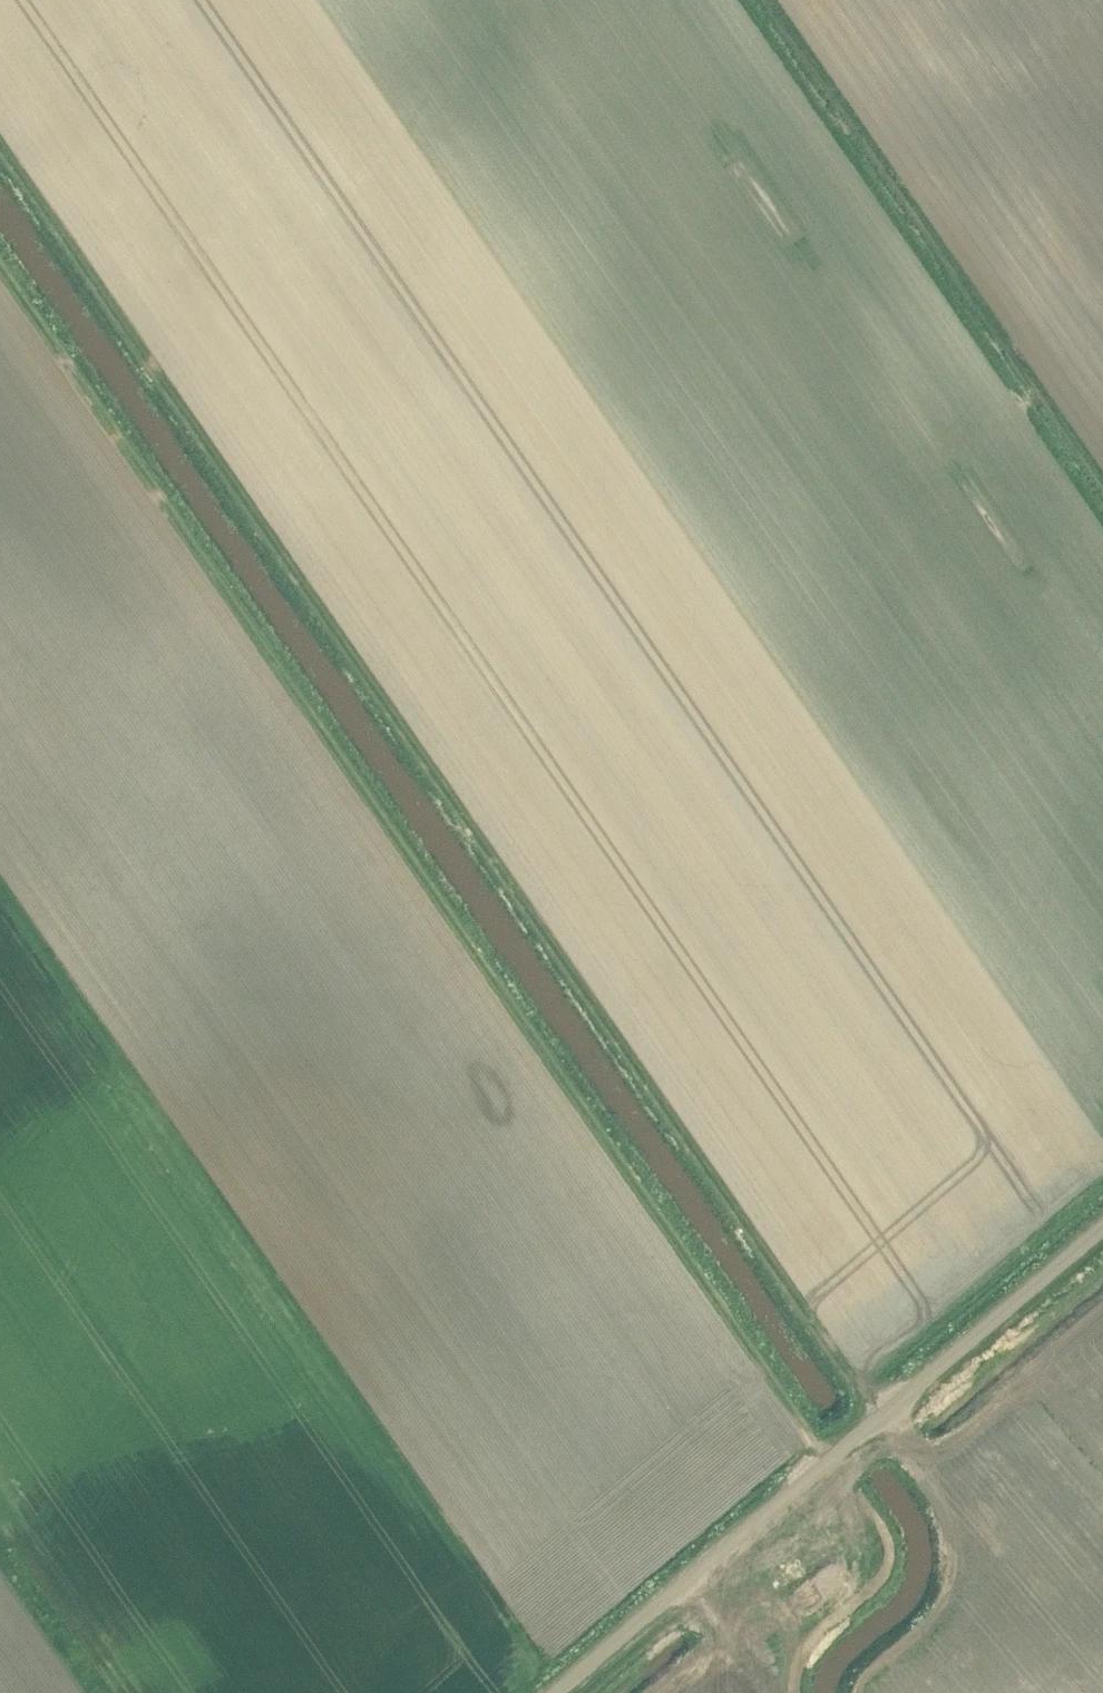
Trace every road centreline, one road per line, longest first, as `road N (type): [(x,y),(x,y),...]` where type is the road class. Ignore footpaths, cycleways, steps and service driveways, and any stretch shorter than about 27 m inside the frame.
road 1 (unclassified): [(1102,1225),(553,1692)]

